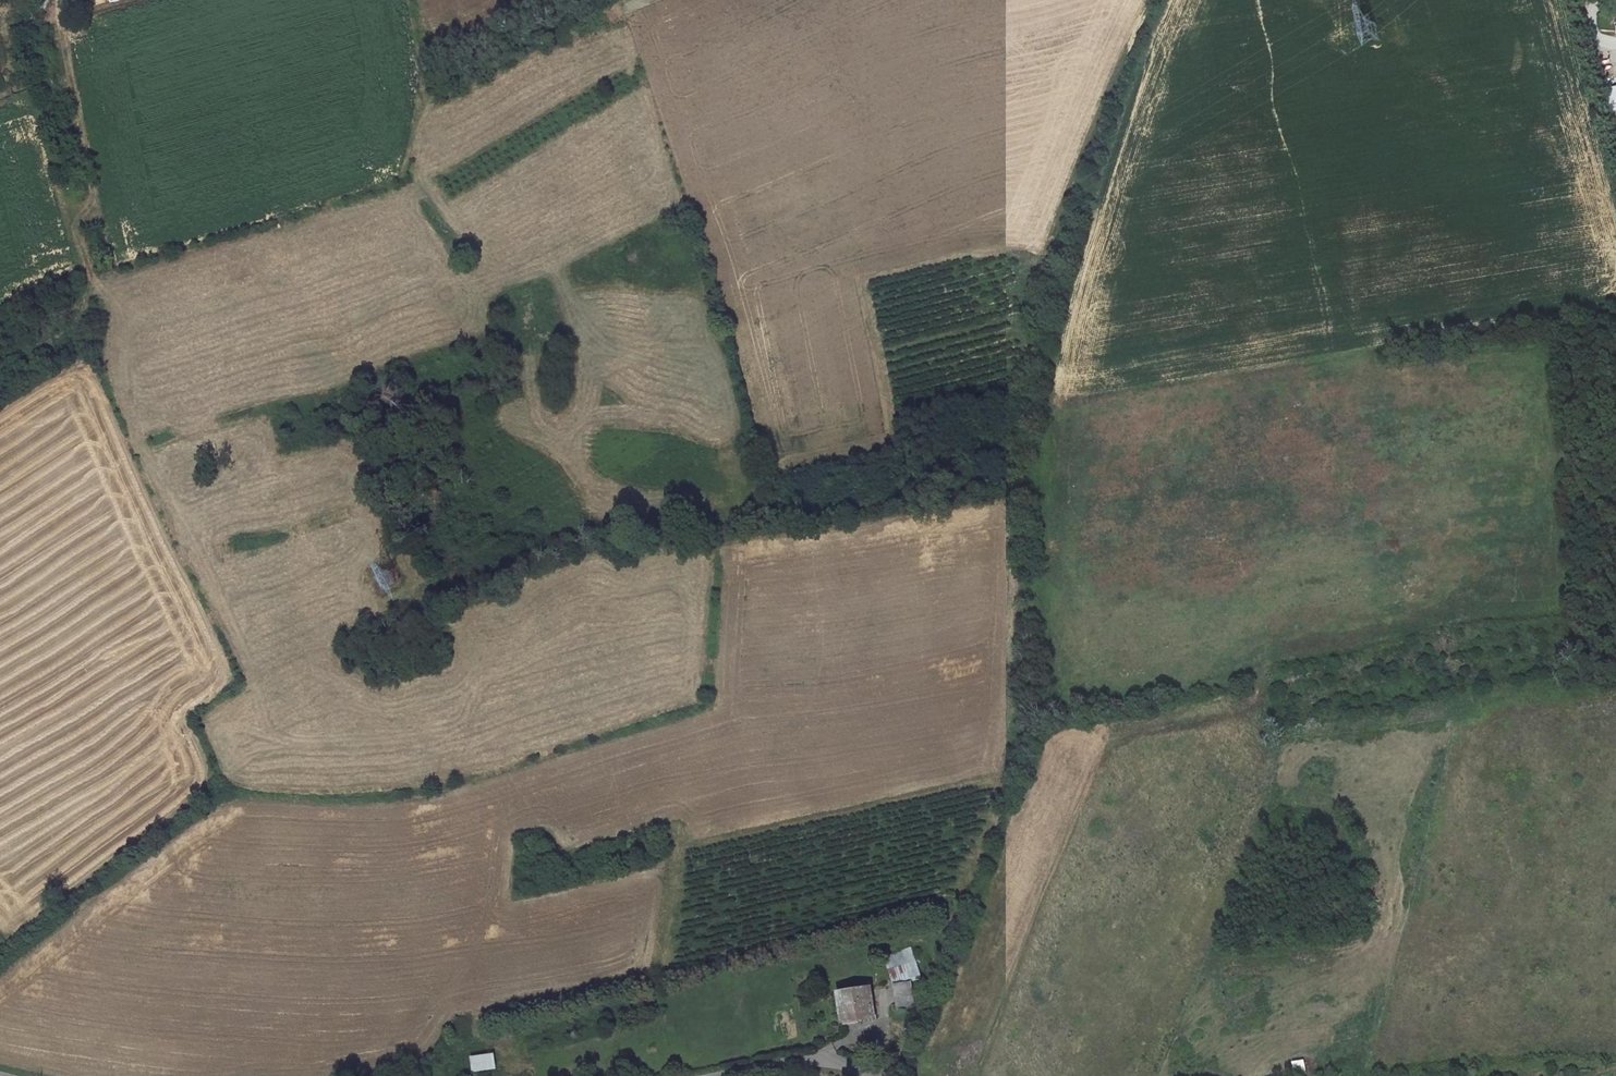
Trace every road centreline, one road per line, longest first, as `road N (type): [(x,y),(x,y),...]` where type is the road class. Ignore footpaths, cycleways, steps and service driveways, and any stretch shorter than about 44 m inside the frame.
road 1 (unclassified): [(863,1075),(804,1060),(716,1075)]

